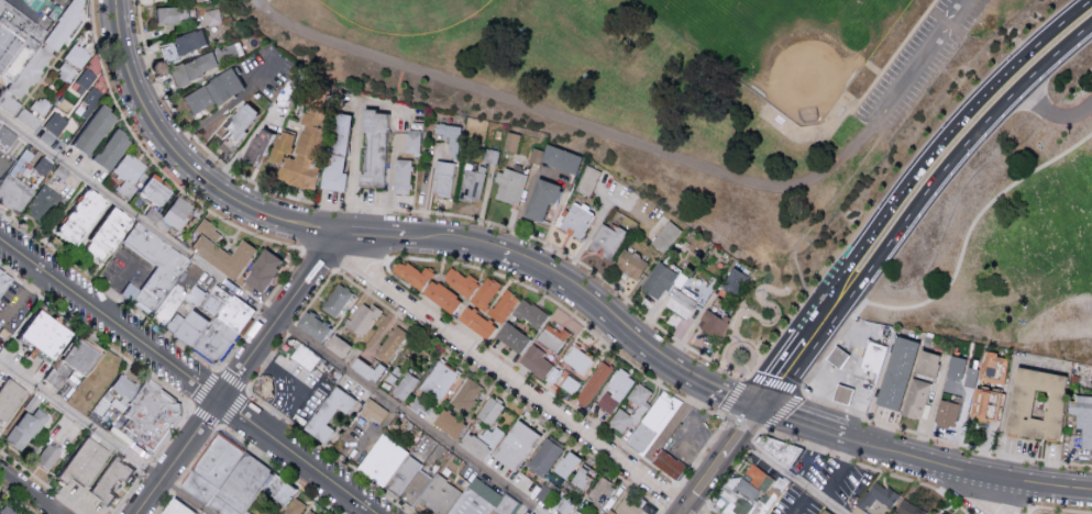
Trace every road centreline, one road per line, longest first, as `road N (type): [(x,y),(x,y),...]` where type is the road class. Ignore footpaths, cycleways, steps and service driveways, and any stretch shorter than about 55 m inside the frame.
road 1 (residential): [(691,513),(365,271),(340,232)]
road 2 (secondary): [(1088,0),(999,79),(925,159),(837,280),(825,319)]
road 3 (secondary): [(825,319),(950,159),(1091,22)]
road 4 (secondary): [(277,220),(216,189),(161,134),(132,81),(116,0)]
road 5 (secondary): [(1091,487),(958,467),(821,426)]
road 6 (secondary): [(219,400),(0,240)]
road 7 (secondary): [(761,405),(673,369),(562,284)]
road 8 (tertiary): [(219,400),(340,232)]
road 9 (secondary): [(375,513),(219,400)]
road 10 (secondary): [(562,284),(487,249),(408,238)]
road 11 (tertiary): [(135,513),(219,400)]

